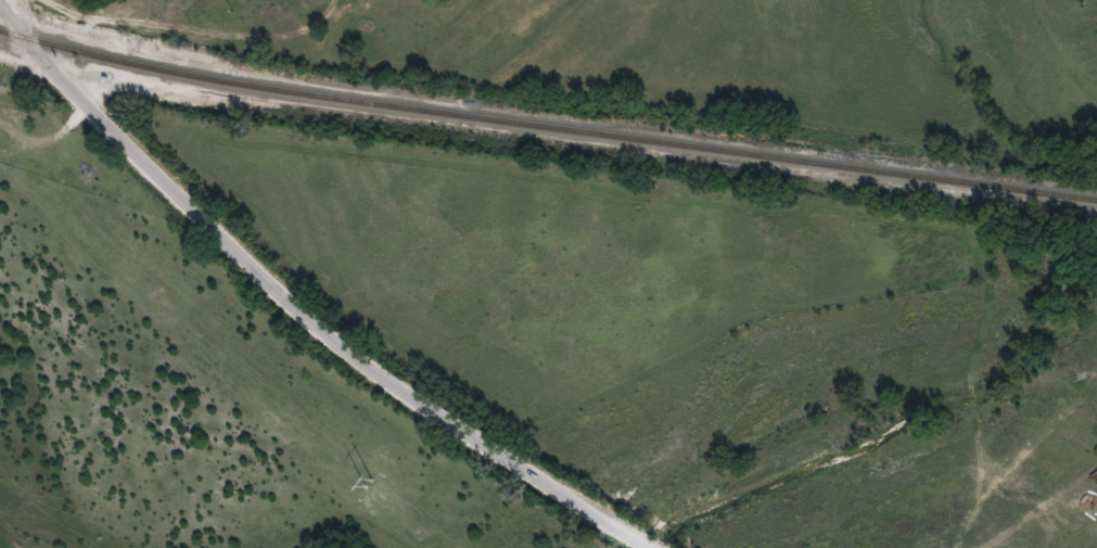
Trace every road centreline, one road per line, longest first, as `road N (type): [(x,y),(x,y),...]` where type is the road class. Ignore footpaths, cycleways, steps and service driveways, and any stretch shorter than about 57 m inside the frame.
road 1 (residential): [(656,547),(320,321),(77,88),(0,1)]

